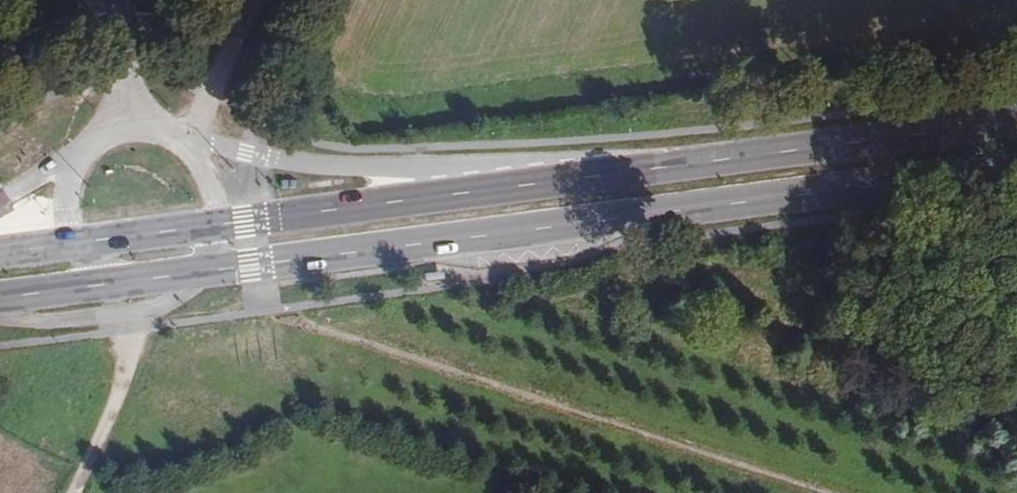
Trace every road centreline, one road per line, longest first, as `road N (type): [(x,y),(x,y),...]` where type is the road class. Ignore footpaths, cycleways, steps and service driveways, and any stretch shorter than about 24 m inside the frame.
road 1 (primary): [(202,270),(1016,170)]
road 2 (primary): [(1016,124),(460,194)]
road 3 (secondary): [(460,194),(187,145)]
road 4 (primary): [(460,194),(213,226)]
road 5 (track): [(122,314),(130,369),(72,492)]
road 6 (track): [(250,0),(187,145)]
road 7 (primary): [(213,226),(81,242)]
road 8 (secondary): [(0,313),(16,322),(122,314)]
road 9 (secondary): [(187,145),(126,125),(78,159)]

